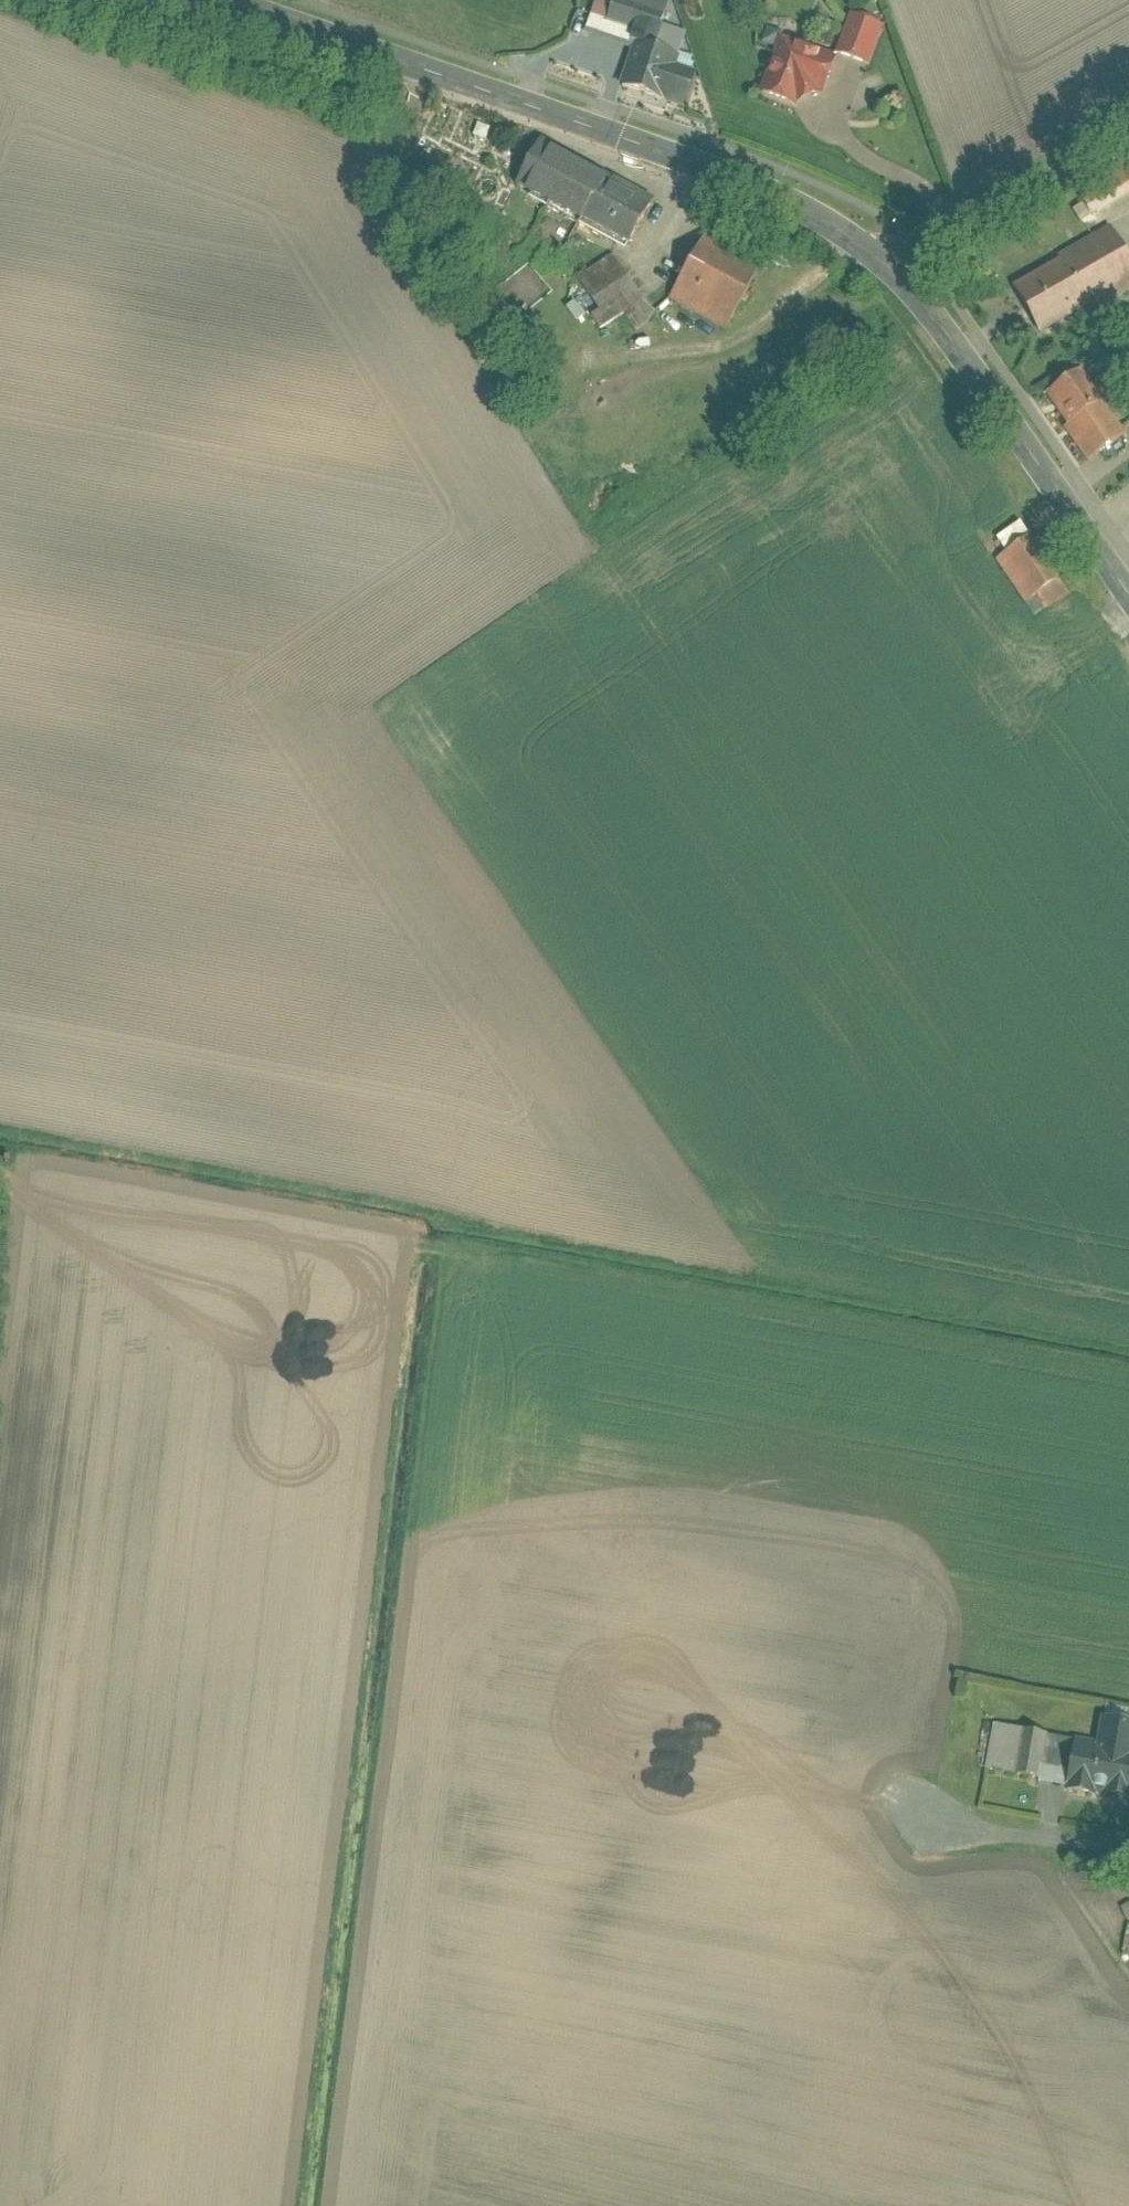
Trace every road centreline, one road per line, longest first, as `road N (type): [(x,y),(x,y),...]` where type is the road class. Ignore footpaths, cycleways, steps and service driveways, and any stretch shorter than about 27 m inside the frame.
road 1 (tertiary): [(231,0),(729,172),(794,201),(858,245)]
road 2 (tertiary): [(858,245),(894,274),(978,384),(1128,601)]
road 3 (unclassified): [(1128,102),(858,245)]
road 4 (residential): [(869,1802),(1128,1850)]

